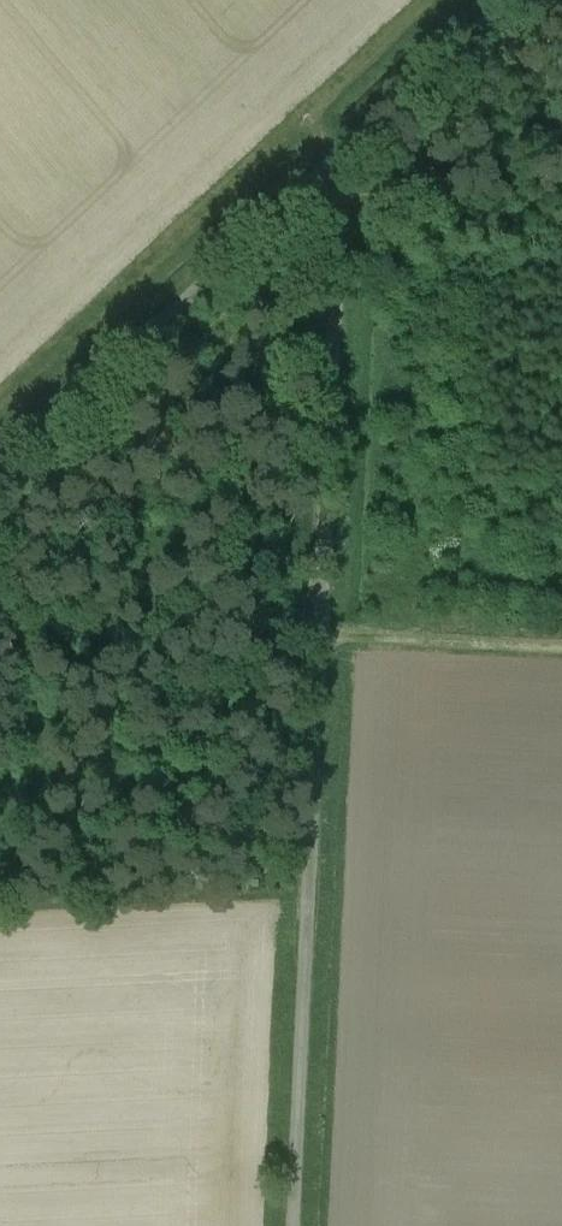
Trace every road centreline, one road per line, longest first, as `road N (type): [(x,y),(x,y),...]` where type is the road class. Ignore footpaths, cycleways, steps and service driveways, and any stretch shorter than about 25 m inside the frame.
road 1 (track): [(295,1225),(345,155)]
road 2 (track): [(345,155),(0,478)]
road 3 (track): [(561,647),(321,637)]
road 4 (track): [(345,155),(515,0)]

